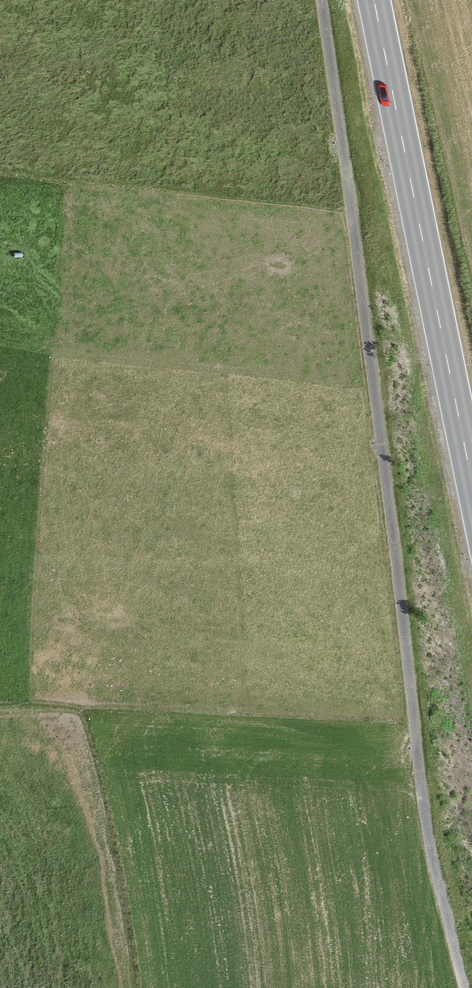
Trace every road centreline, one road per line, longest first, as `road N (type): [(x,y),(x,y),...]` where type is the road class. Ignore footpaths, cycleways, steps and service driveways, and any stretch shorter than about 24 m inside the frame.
road 1 (track): [(321,0),(423,802),(465,987)]
road 2 (primary): [(374,0),(471,483)]

